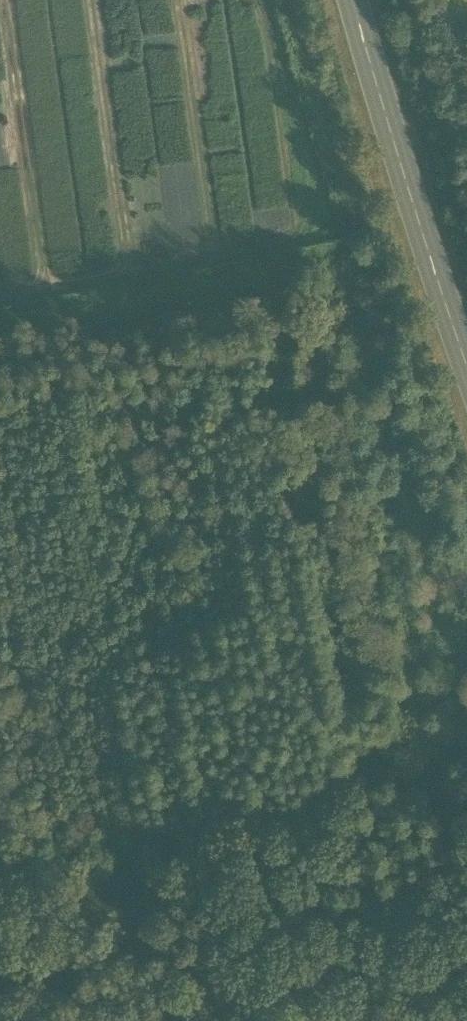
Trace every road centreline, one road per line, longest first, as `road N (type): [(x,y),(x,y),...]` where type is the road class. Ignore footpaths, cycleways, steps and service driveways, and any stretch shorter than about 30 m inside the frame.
road 1 (track): [(0,875),(225,835),(466,752)]
road 2 (primary): [(350,0),(466,373)]

